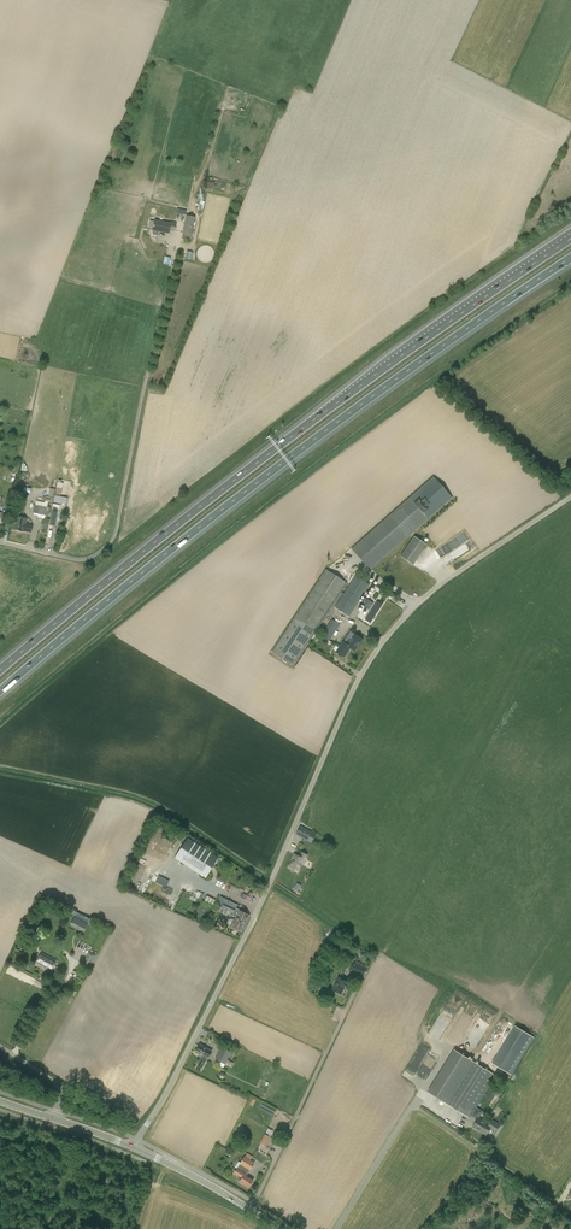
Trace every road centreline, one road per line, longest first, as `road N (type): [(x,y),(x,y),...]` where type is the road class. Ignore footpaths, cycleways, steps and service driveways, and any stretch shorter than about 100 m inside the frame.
road 1 (unclassified): [(135,1147),(378,649),(443,582),(570,497)]
road 2 (motorway): [(0,690),(204,522),(570,257)]
road 3 (motorway): [(570,239),(312,421),(0,668)]
road 4 (track): [(413,1105),(570,1213)]
road 5 (tertiary): [(280,1228),(135,1147)]
road 6 (track): [(336,1228),(413,1105)]
road 7 (unclassified): [(0,542),(83,559),(110,543),(119,518)]

